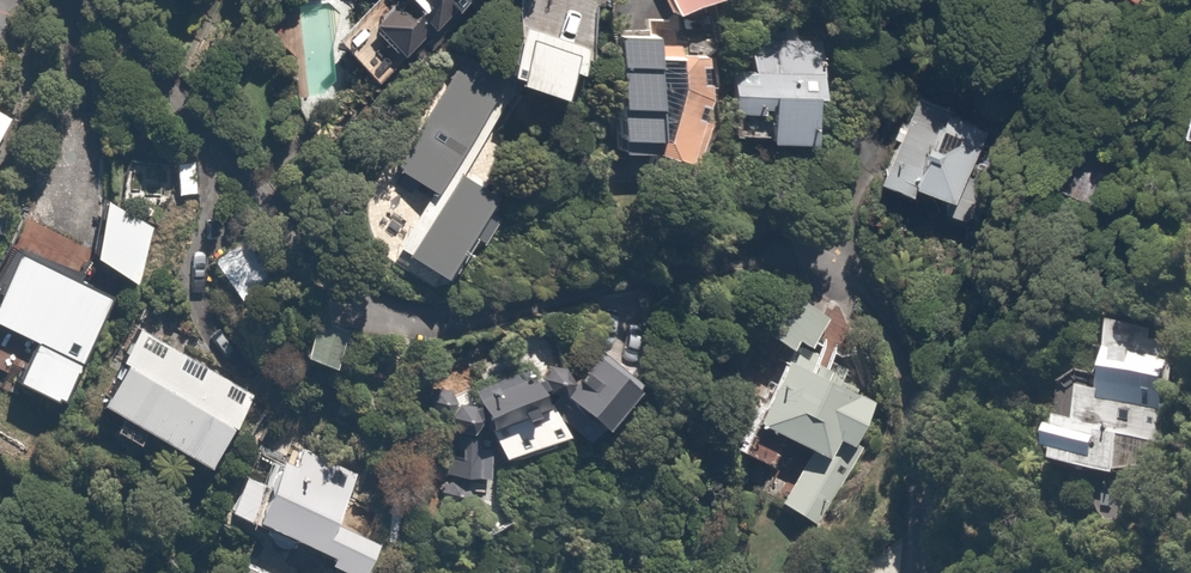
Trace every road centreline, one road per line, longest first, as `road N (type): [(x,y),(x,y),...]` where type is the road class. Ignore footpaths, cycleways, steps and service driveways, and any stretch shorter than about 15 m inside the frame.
road 1 (residential): [(75,0),(368,305),(415,322),(475,318),(772,252),(819,261),(868,292),(896,334),(913,399),(914,572)]

